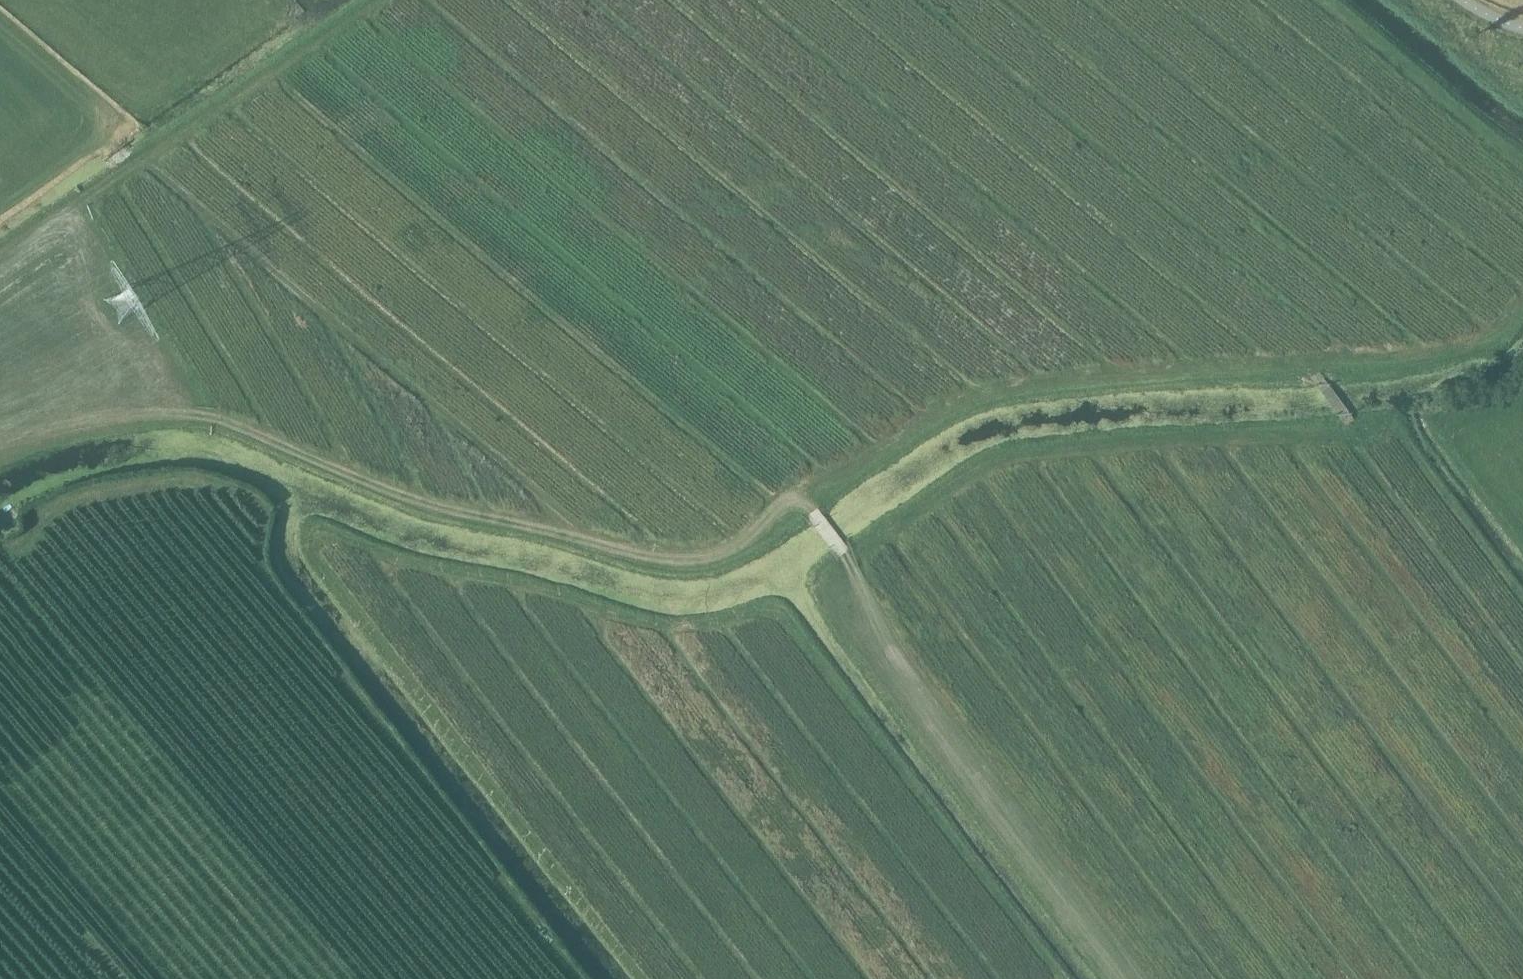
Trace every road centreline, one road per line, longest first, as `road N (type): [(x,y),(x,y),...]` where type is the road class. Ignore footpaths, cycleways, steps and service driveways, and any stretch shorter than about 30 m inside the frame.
road 1 (track): [(845,552),(856,612),(1134,978)]
road 2 (track): [(570,531),(694,563),(728,554),(786,504),(806,506),(868,463)]

